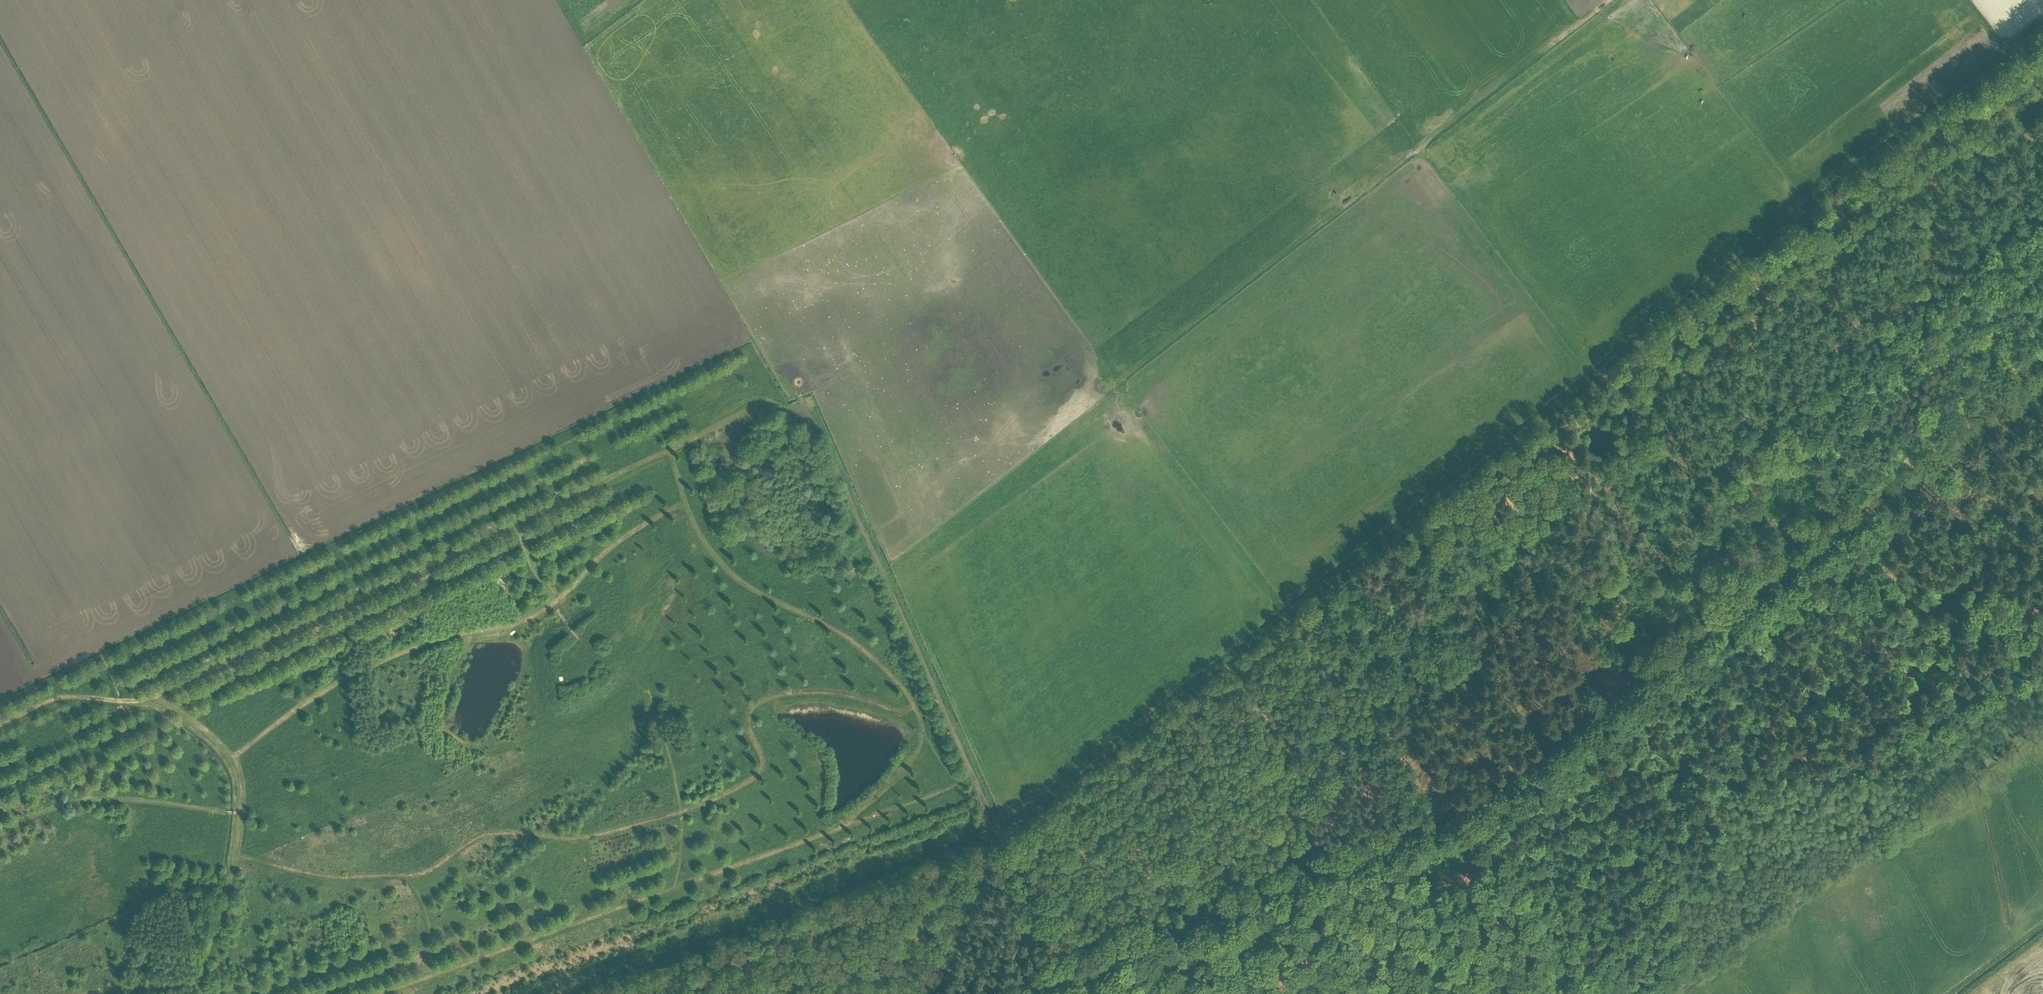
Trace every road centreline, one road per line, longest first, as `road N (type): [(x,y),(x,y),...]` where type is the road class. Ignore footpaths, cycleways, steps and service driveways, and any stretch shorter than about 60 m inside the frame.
road 1 (track): [(379,993),(847,825),(921,741),(906,689),(844,634),(735,575),(697,536),(665,452),(155,695),(63,696),(0,722)]
road 2 (track): [(1023,993),(1463,813),(2042,380)]
road 3 (track): [(233,757),(289,713),(384,660),(539,612),(619,541),(684,503)]
road 4 (track): [(202,993),(236,856),(239,772),(195,720),(155,695)]
road 5 (track): [(0,787),(170,705)]

